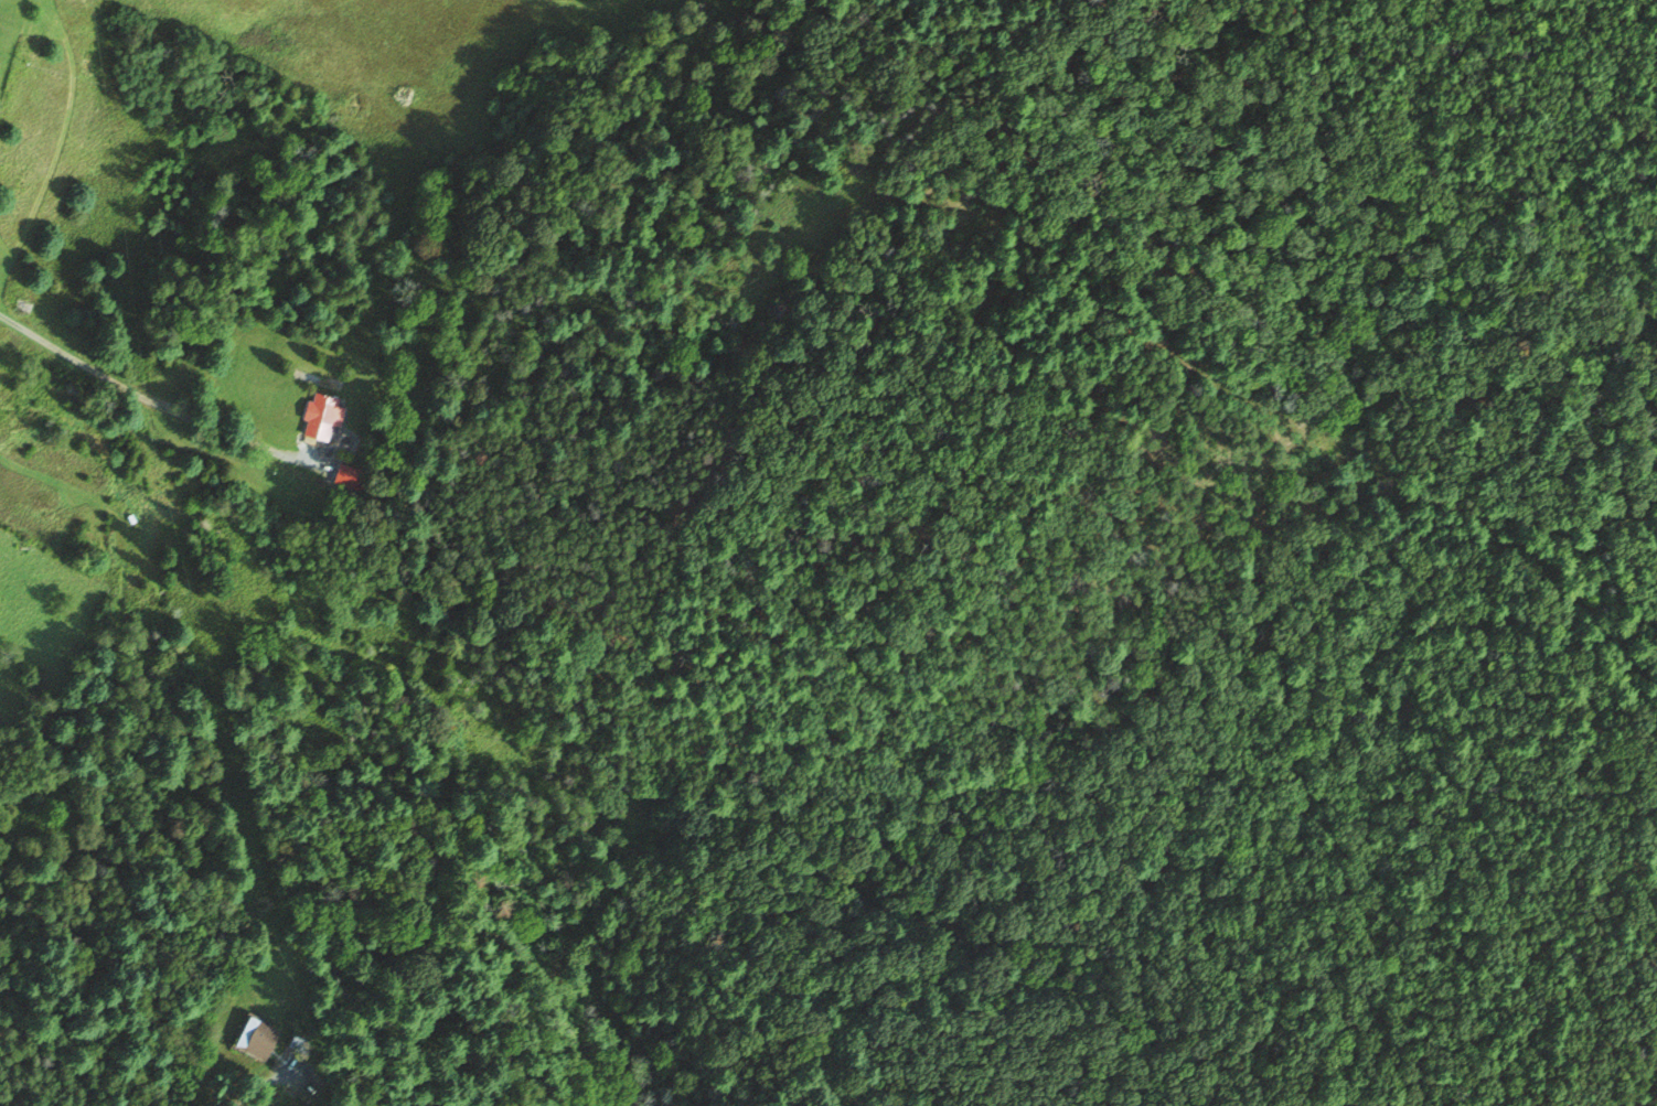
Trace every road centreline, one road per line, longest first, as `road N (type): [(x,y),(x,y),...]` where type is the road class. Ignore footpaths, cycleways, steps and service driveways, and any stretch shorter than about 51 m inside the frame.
road 1 (residential): [(0,317),(151,406),(293,457)]

